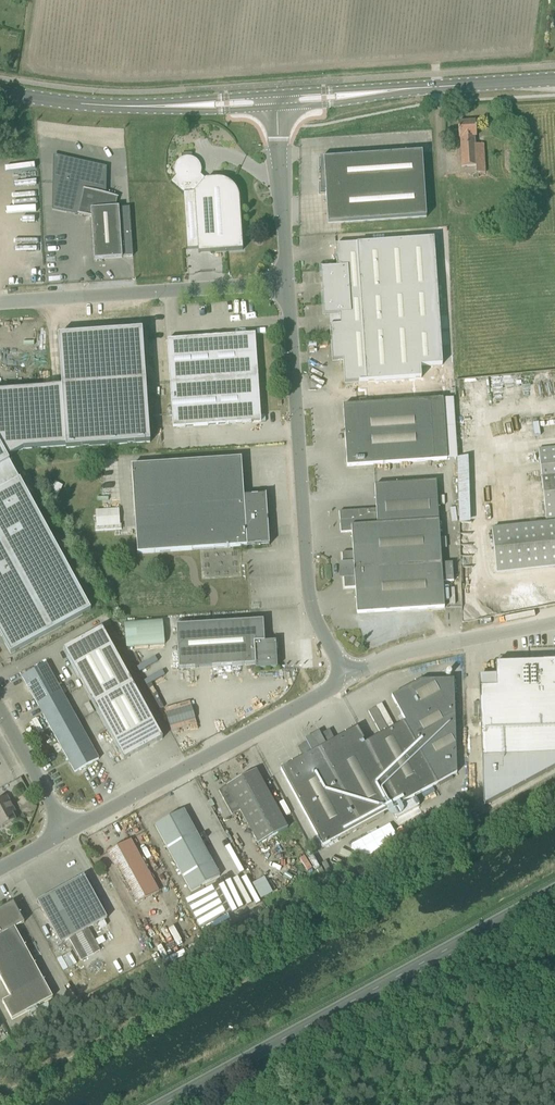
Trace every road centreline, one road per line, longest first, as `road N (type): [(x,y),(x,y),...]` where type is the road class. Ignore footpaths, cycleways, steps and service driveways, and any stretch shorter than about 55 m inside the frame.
road 1 (primary): [(164,1104),(554,890)]
road 2 (unclassified): [(339,672),(307,590),(289,281)]
road 3 (unclassified): [(62,829),(281,718),(335,686),(339,672)]
road 4 (unclassified): [(0,304),(289,281)]
road 5 (secondary): [(554,80),(270,98)]
road 6 (secondary): [(270,98),(105,105),(0,91)]
road 7 (unclassified): [(339,672),(554,622)]
road 8 (unclassified): [(289,281),(270,98)]
road 9 (unclassified): [(62,829),(0,714)]

